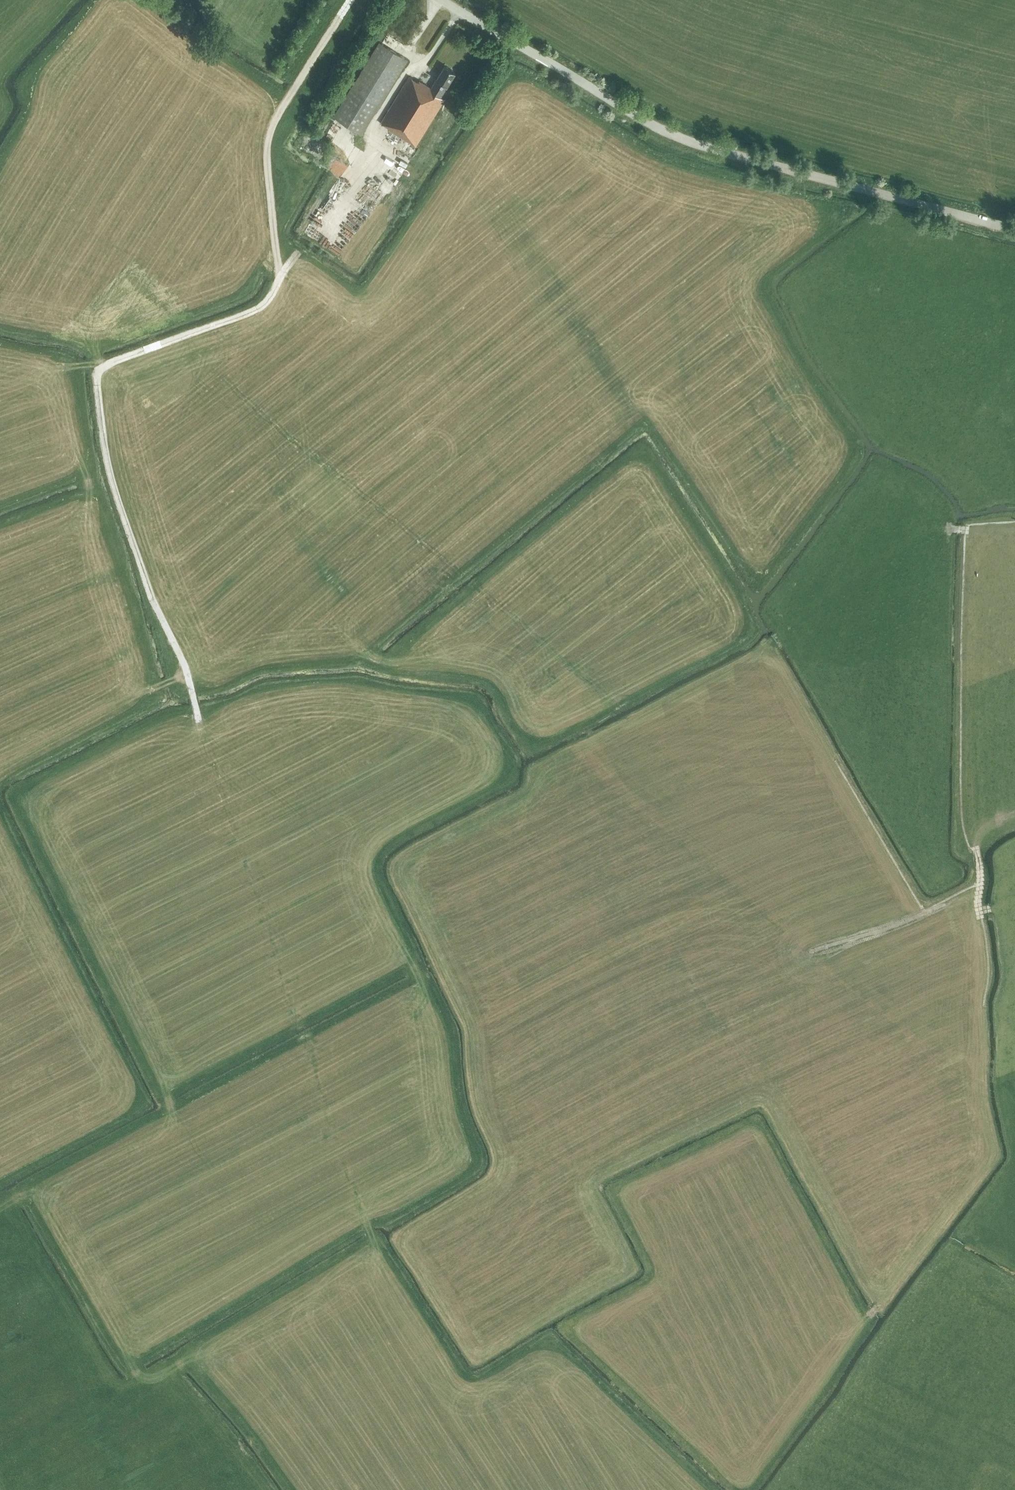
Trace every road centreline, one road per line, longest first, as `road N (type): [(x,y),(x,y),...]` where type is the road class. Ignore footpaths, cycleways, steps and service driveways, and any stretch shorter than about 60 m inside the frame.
road 1 (track): [(351,0),(270,137),(281,277),(269,301),(113,362),(98,375),(112,476),(152,598),(186,667),(199,722)]
road 2 (tertiary): [(442,0),(687,140),(1014,229)]

